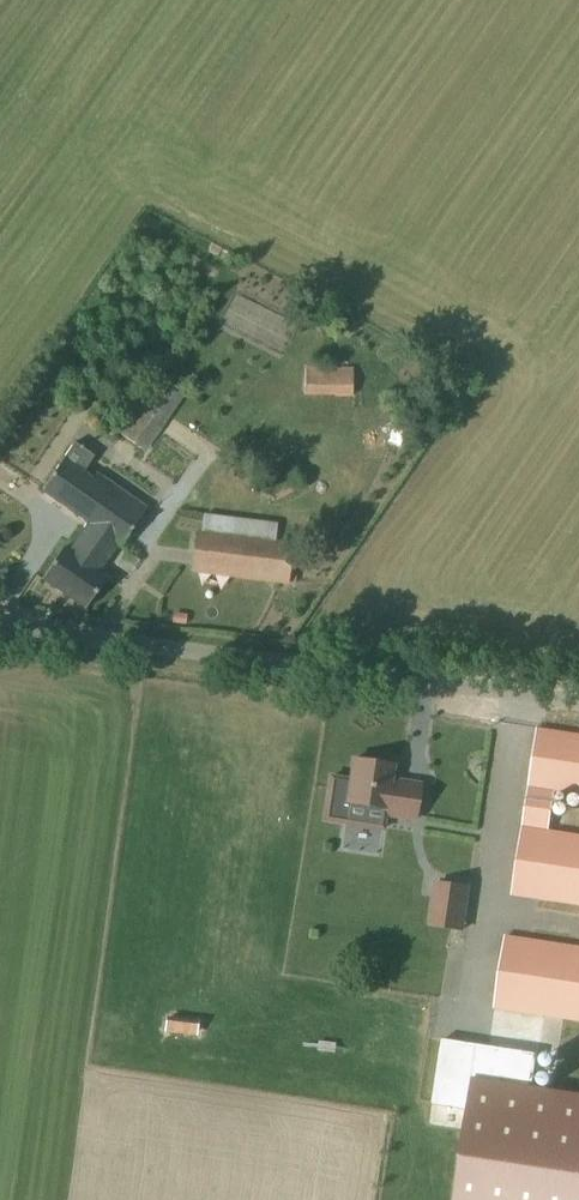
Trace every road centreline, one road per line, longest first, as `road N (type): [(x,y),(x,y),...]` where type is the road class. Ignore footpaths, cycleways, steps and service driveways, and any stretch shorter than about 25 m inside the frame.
road 1 (unclassified): [(578,708),(0,624)]

